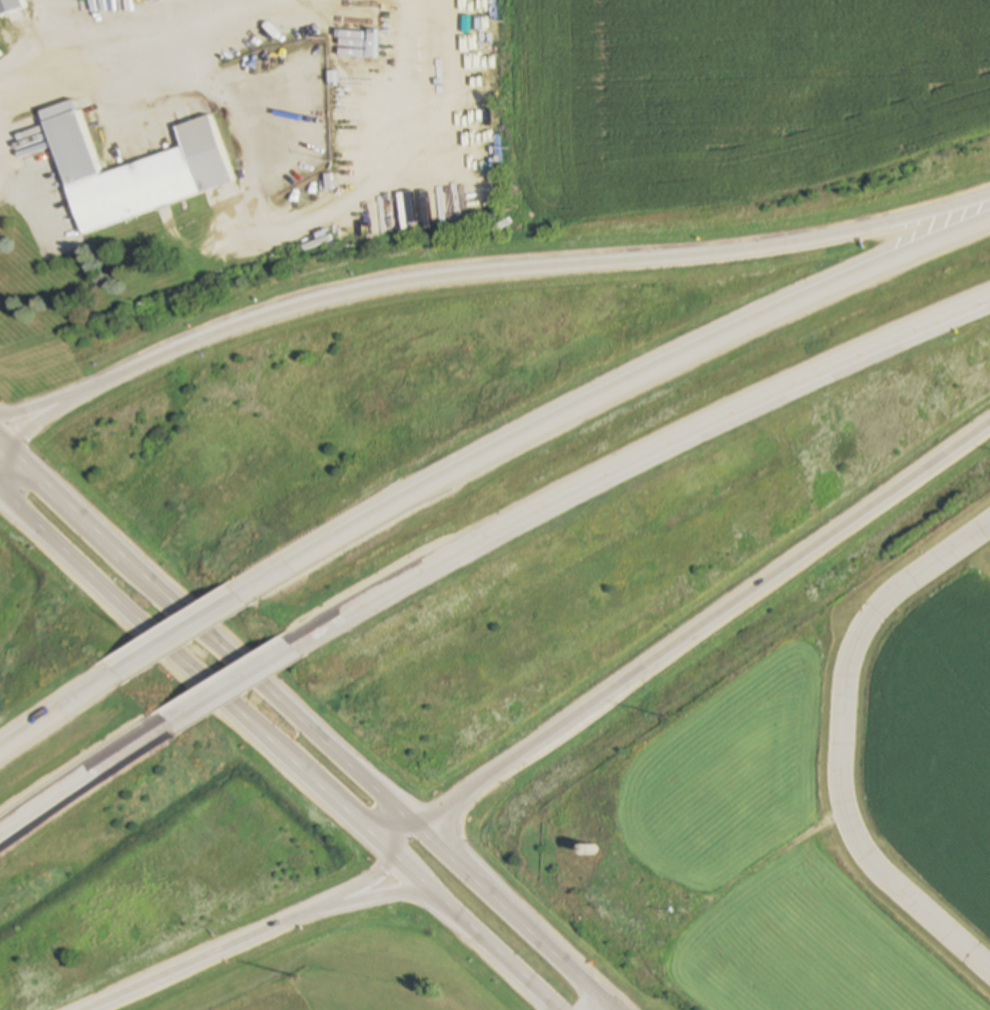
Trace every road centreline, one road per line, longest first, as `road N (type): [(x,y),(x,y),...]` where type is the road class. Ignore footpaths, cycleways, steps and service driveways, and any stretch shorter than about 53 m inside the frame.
road 1 (motorway): [(989,220),(706,262),(530,270),(386,291),(250,326),(124,373)]
road 2 (motorway): [(989,227),(685,360),(282,574)]
road 3 (motorway): [(290,654),(765,408),(989,311)]
road 4 (motorway): [(398,863),(493,779),(989,433)]
road 5 (primary): [(430,835),(12,444)]
road 6 (residential): [(989,525),(897,591),(860,635),(847,671),(842,783),(866,856),(989,970)]
road 7 (primary): [(0,508),(398,863)]
road 8 (motorway): [(107,1009),(359,898)]
road 9 (primary): [(619,1009),(430,835)]
road 10 (primary): [(398,863),(556,1009)]
road 11 (motorway): [(0,833),(171,725)]
road 12 (motorway): [(282,574),(117,678)]
road 13 (motorway): [(117,678),(0,753)]
road 14 (motorway): [(171,725),(290,654)]
road 15 (motorway): [(124,373),(12,444)]
road 16 (motorway): [(124,373),(0,413)]

